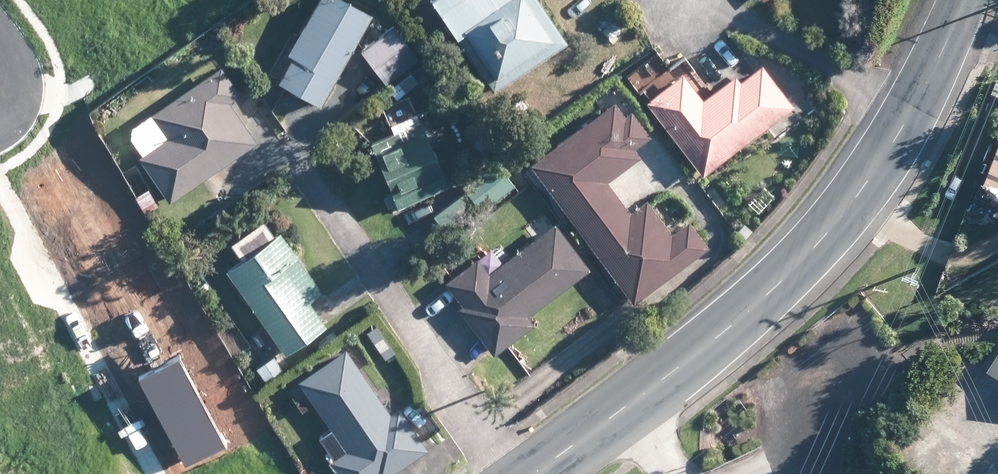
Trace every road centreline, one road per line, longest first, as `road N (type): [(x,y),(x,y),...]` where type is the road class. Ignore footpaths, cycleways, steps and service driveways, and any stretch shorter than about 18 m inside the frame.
road 1 (secondary): [(960,0),(902,129),(856,200),(712,346),(532,473)]

